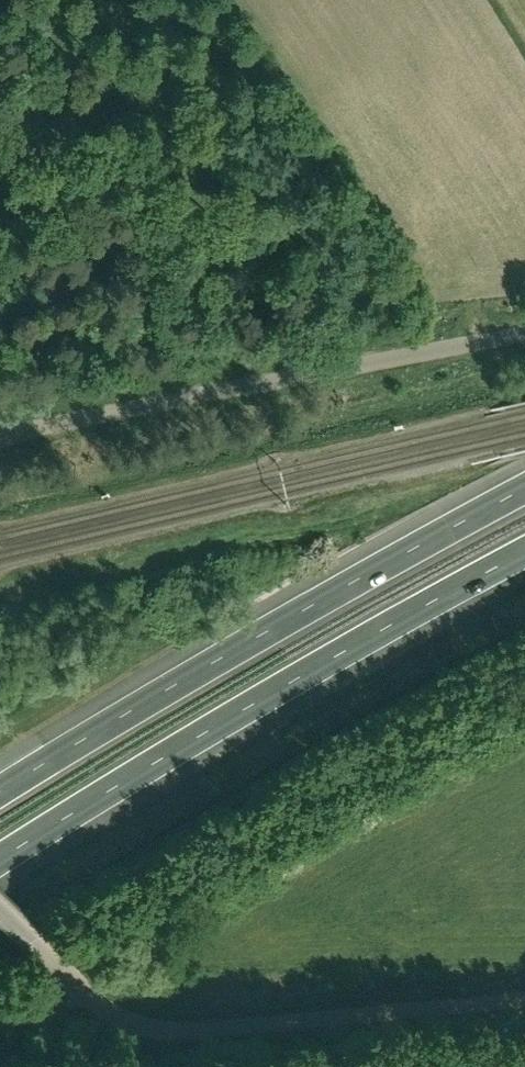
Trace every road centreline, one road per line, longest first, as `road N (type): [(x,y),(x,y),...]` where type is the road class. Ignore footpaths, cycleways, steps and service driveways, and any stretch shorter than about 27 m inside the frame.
road 1 (motorway): [(524,489),(0,793)]
road 2 (motorway): [(0,864),(524,561)]
road 3 (unclassified): [(0,438),(524,336)]
road 4 (unclassified): [(33,943),(84,992),(163,1029),(524,998)]

